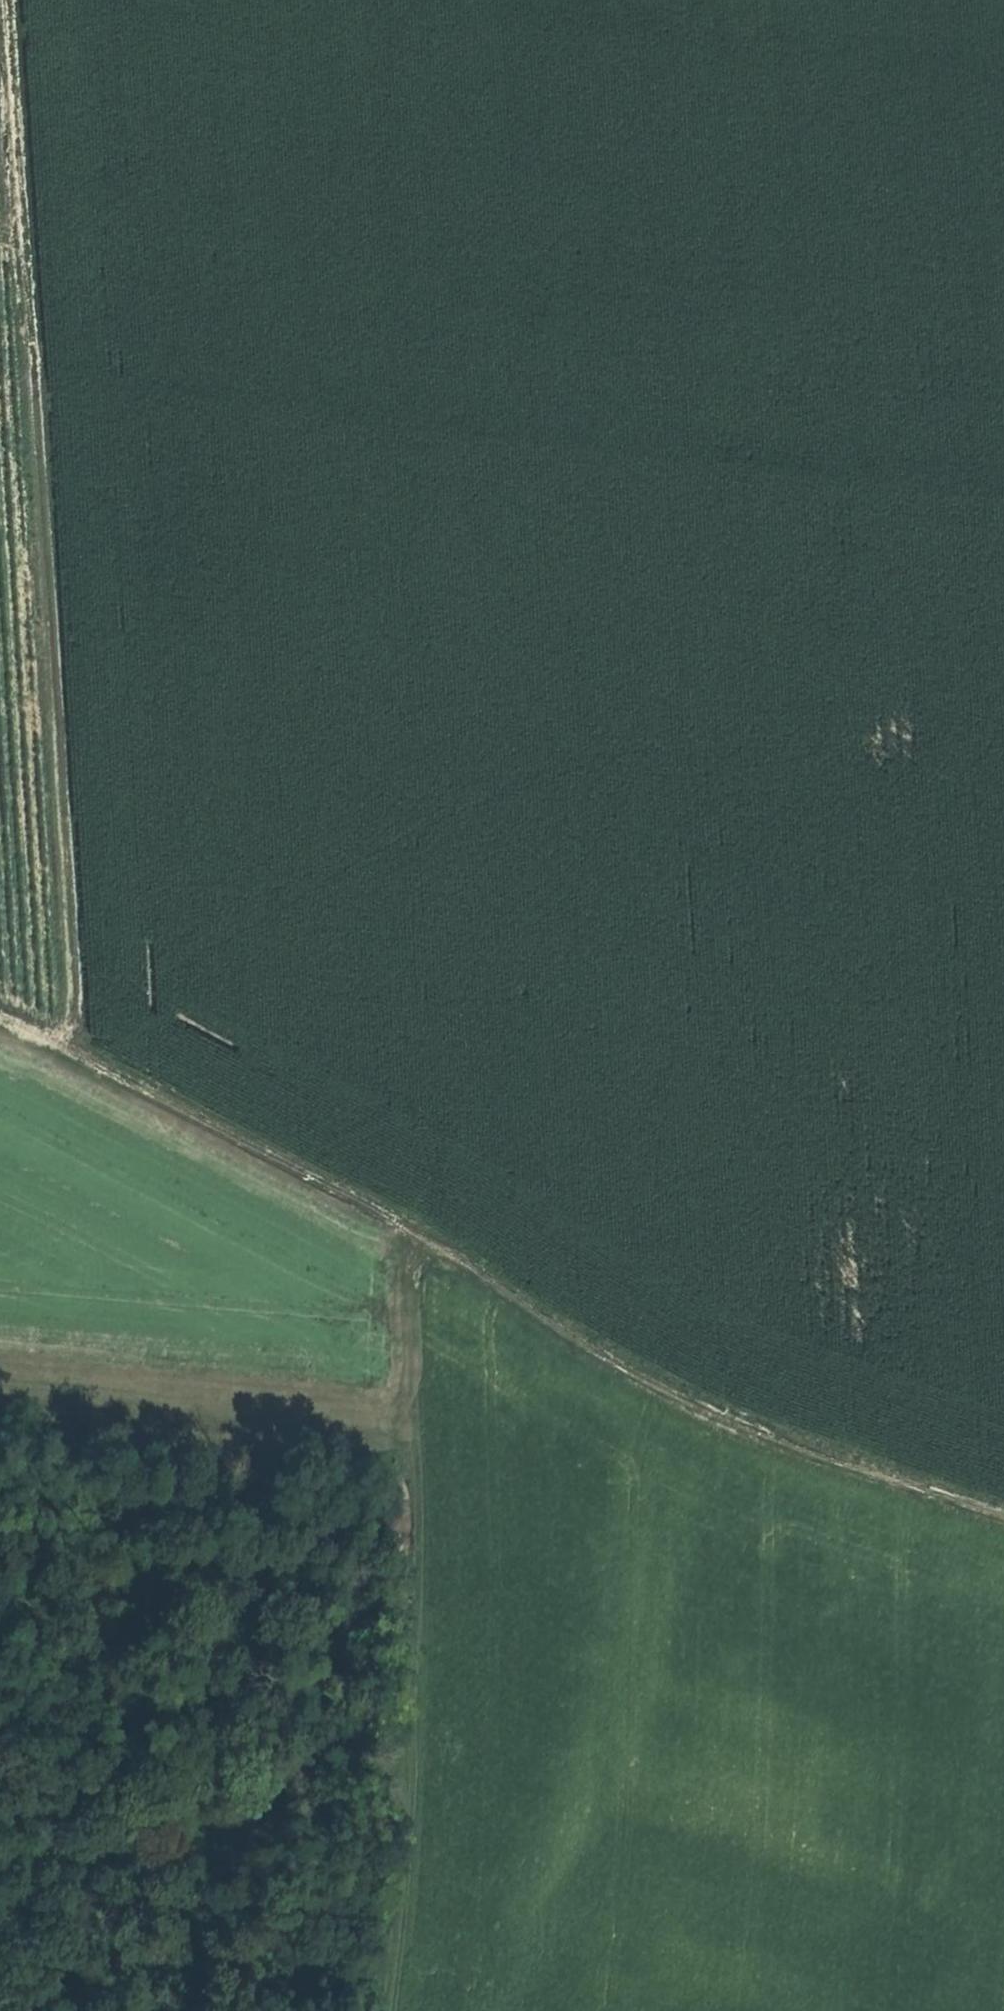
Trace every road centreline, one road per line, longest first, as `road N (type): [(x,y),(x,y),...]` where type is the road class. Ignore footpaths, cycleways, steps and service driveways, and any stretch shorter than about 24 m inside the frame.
road 1 (track): [(0,1000),(458,1242),(713,1415),(1003,1500)]
road 2 (track): [(98,1052),(12,0)]
road 3 (track): [(395,1210),(412,1626),(406,1871),(383,2010)]

